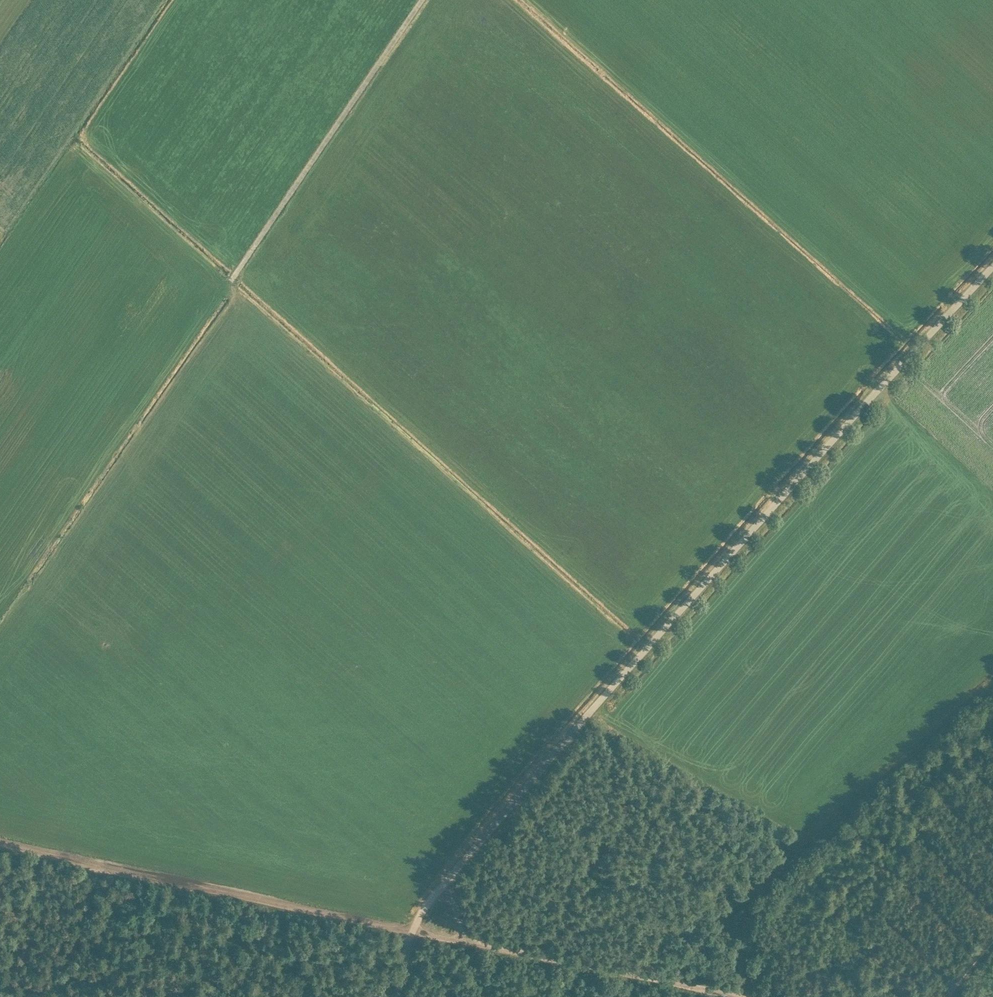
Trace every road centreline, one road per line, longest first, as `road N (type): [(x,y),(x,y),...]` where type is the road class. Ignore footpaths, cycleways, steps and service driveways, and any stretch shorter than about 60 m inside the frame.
road 1 (unclassified): [(398,996),(411,938),(435,894),(992,267)]
road 2 (track): [(413,932),(0,844)]
road 3 (track): [(413,932),(727,996)]

